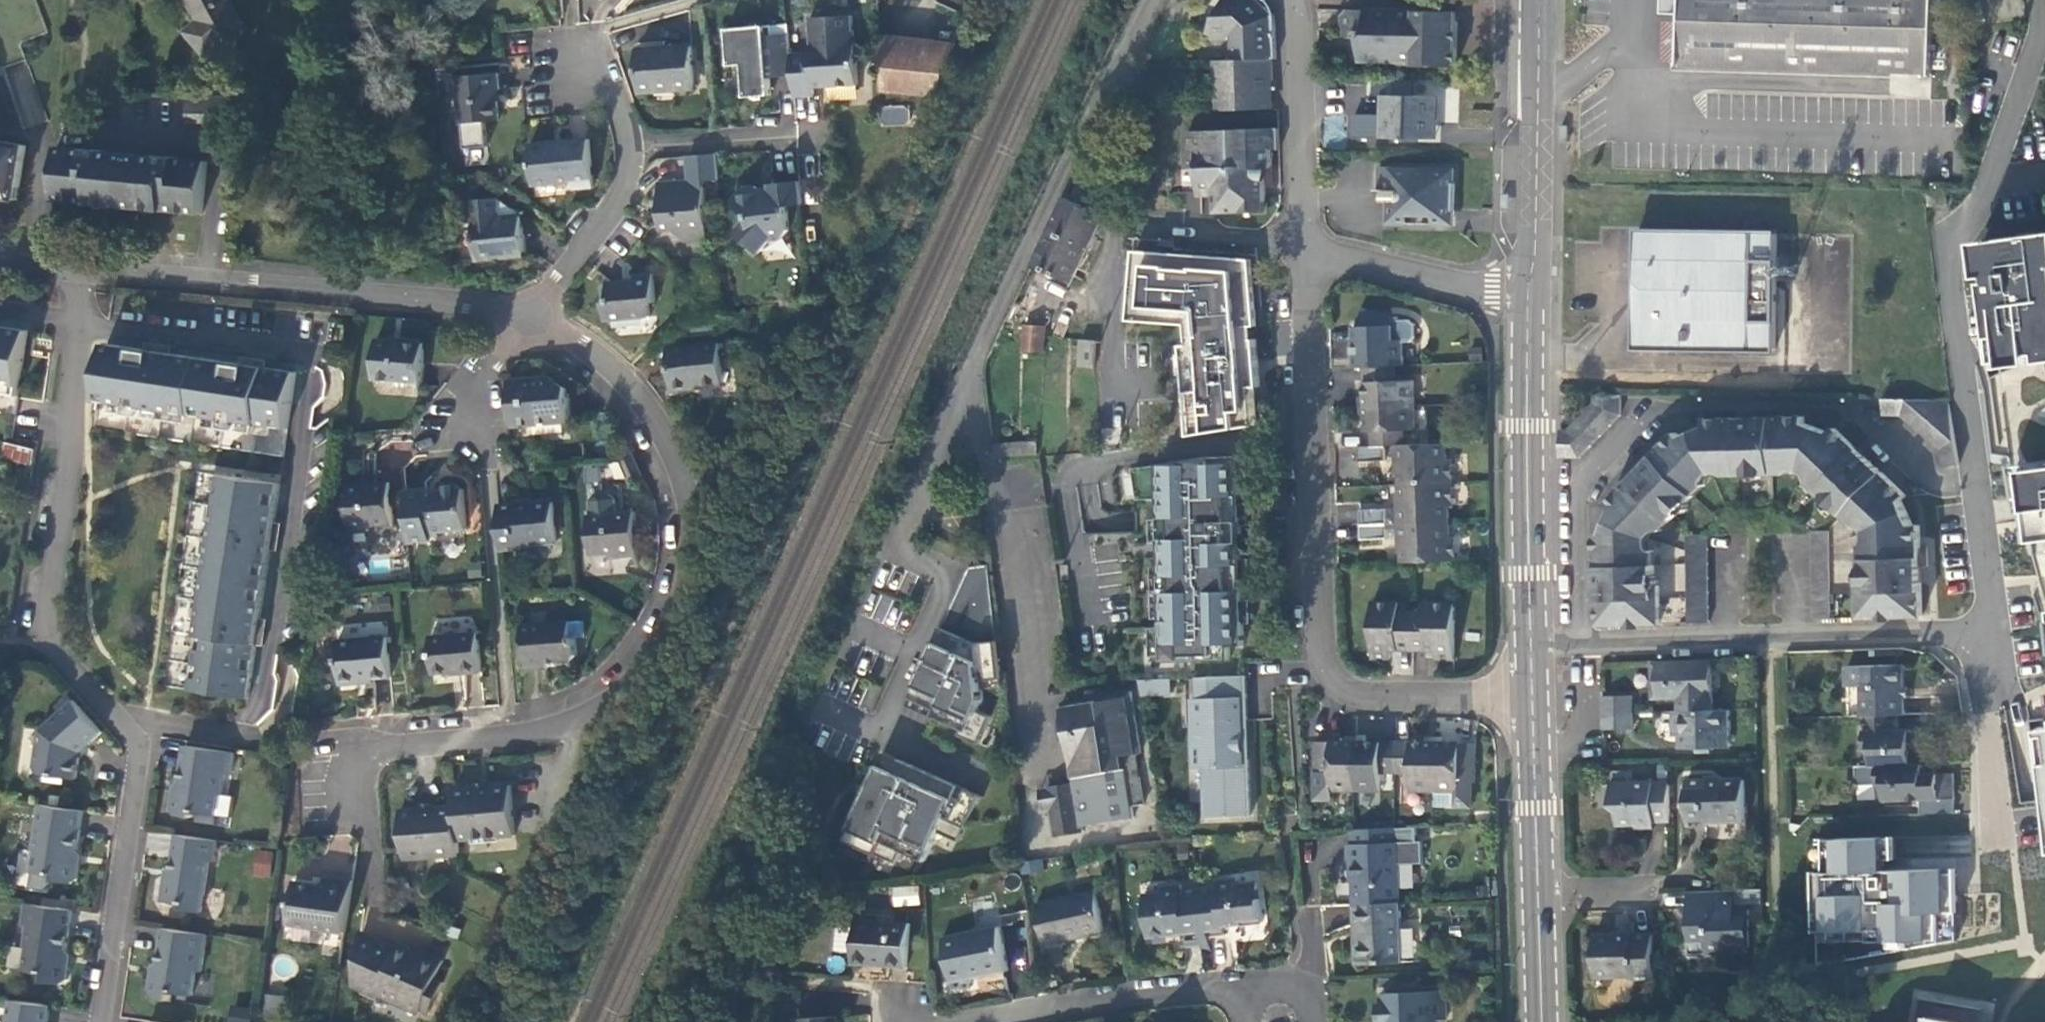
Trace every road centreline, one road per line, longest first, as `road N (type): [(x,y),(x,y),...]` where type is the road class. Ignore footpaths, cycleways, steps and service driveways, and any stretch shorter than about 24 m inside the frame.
road 1 (residential): [(85,260),(36,643),(118,719),(142,723),(103,1021)]
road 2 (residential): [(325,750),(549,726),(624,685),(664,630),(688,539),(668,447),(623,383),(530,313)]
road 3 (residential): [(2035,0),(2037,20),(1978,195),(1943,234),(1973,478)]
road 4 (residential): [(530,313),(387,288),(85,260)]
road 5 (residential): [(974,371),(897,546),(951,574),(883,732)]
road 6 (residential): [(1306,258),(1323,675)]
road 7 (residential): [(974,371),(1057,187),(1156,0)]
road 8 (residential): [(1585,651),(1989,632)]
road 9 (secondary): [(1538,653),(1531,289)]
road 10 (secondary): [(1531,289),(1537,0)]
road 11 (residential): [(1585,651),(1581,486),(1677,412)]
road 12 (residential): [(1306,258),(1294,0)]
road 13 (residential): [(986,1021),(1072,1000),(1234,982)]
road 14 (residential): [(1531,289),(1306,258)]
road 15 (residential): [(1323,675),(1357,698),(1538,703)]
road 16 (residential): [(1989,632),(1994,838)]
road 17 (residential): [(530,313),(611,210),(635,143)]
road 18 (secondary): [(1543,895),(1538,703)]
road 19 (residential): [(1973,478),(1956,481),(1895,434),(1818,406)]
road 20 (residential): [(635,143),(809,131)]
road 21 (residential): [(1989,632),(1973,478)]
road 22 (secondary): [(1544,1021),(1543,895)]
road 23 (residential): [(1543,895),(1665,891)]

